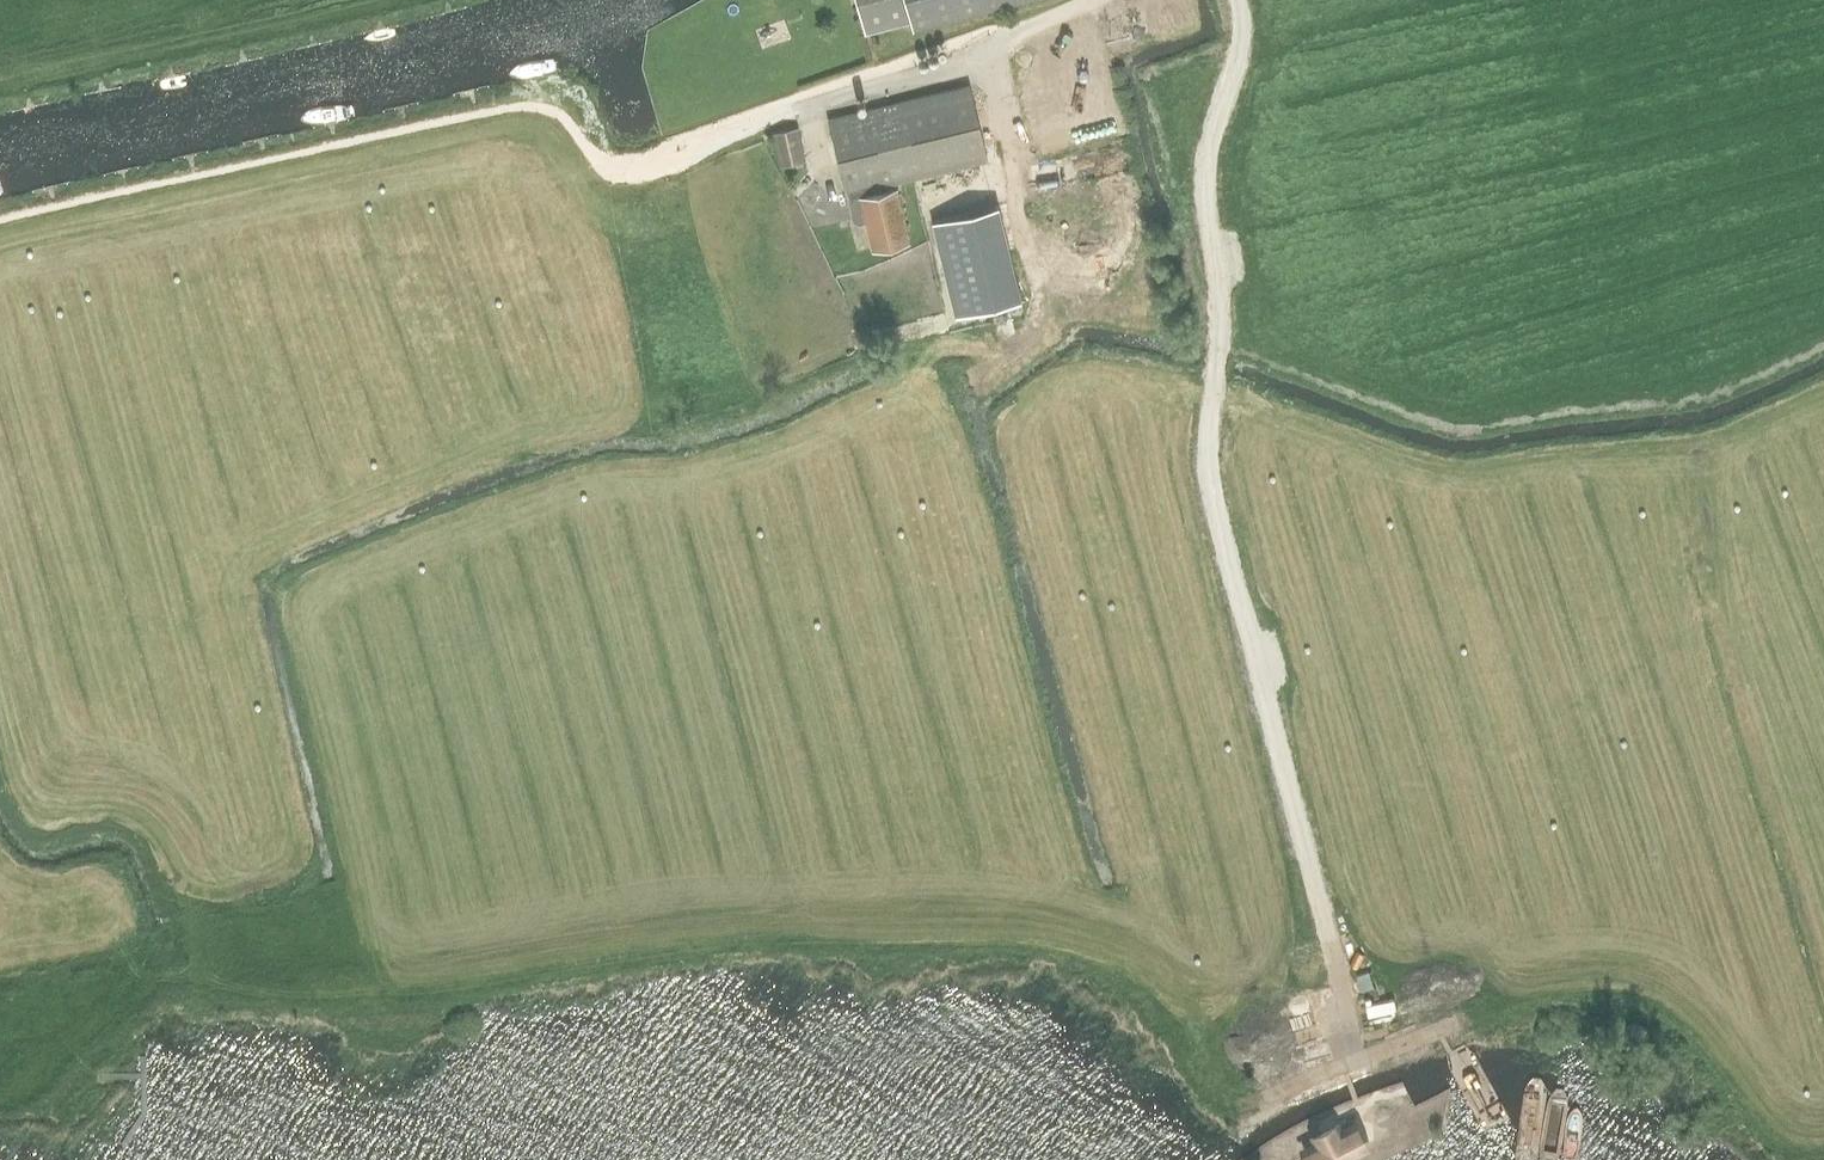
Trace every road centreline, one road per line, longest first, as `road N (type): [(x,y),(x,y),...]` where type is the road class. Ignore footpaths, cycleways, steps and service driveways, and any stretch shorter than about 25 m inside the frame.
road 1 (track): [(815,109),(677,159)]

